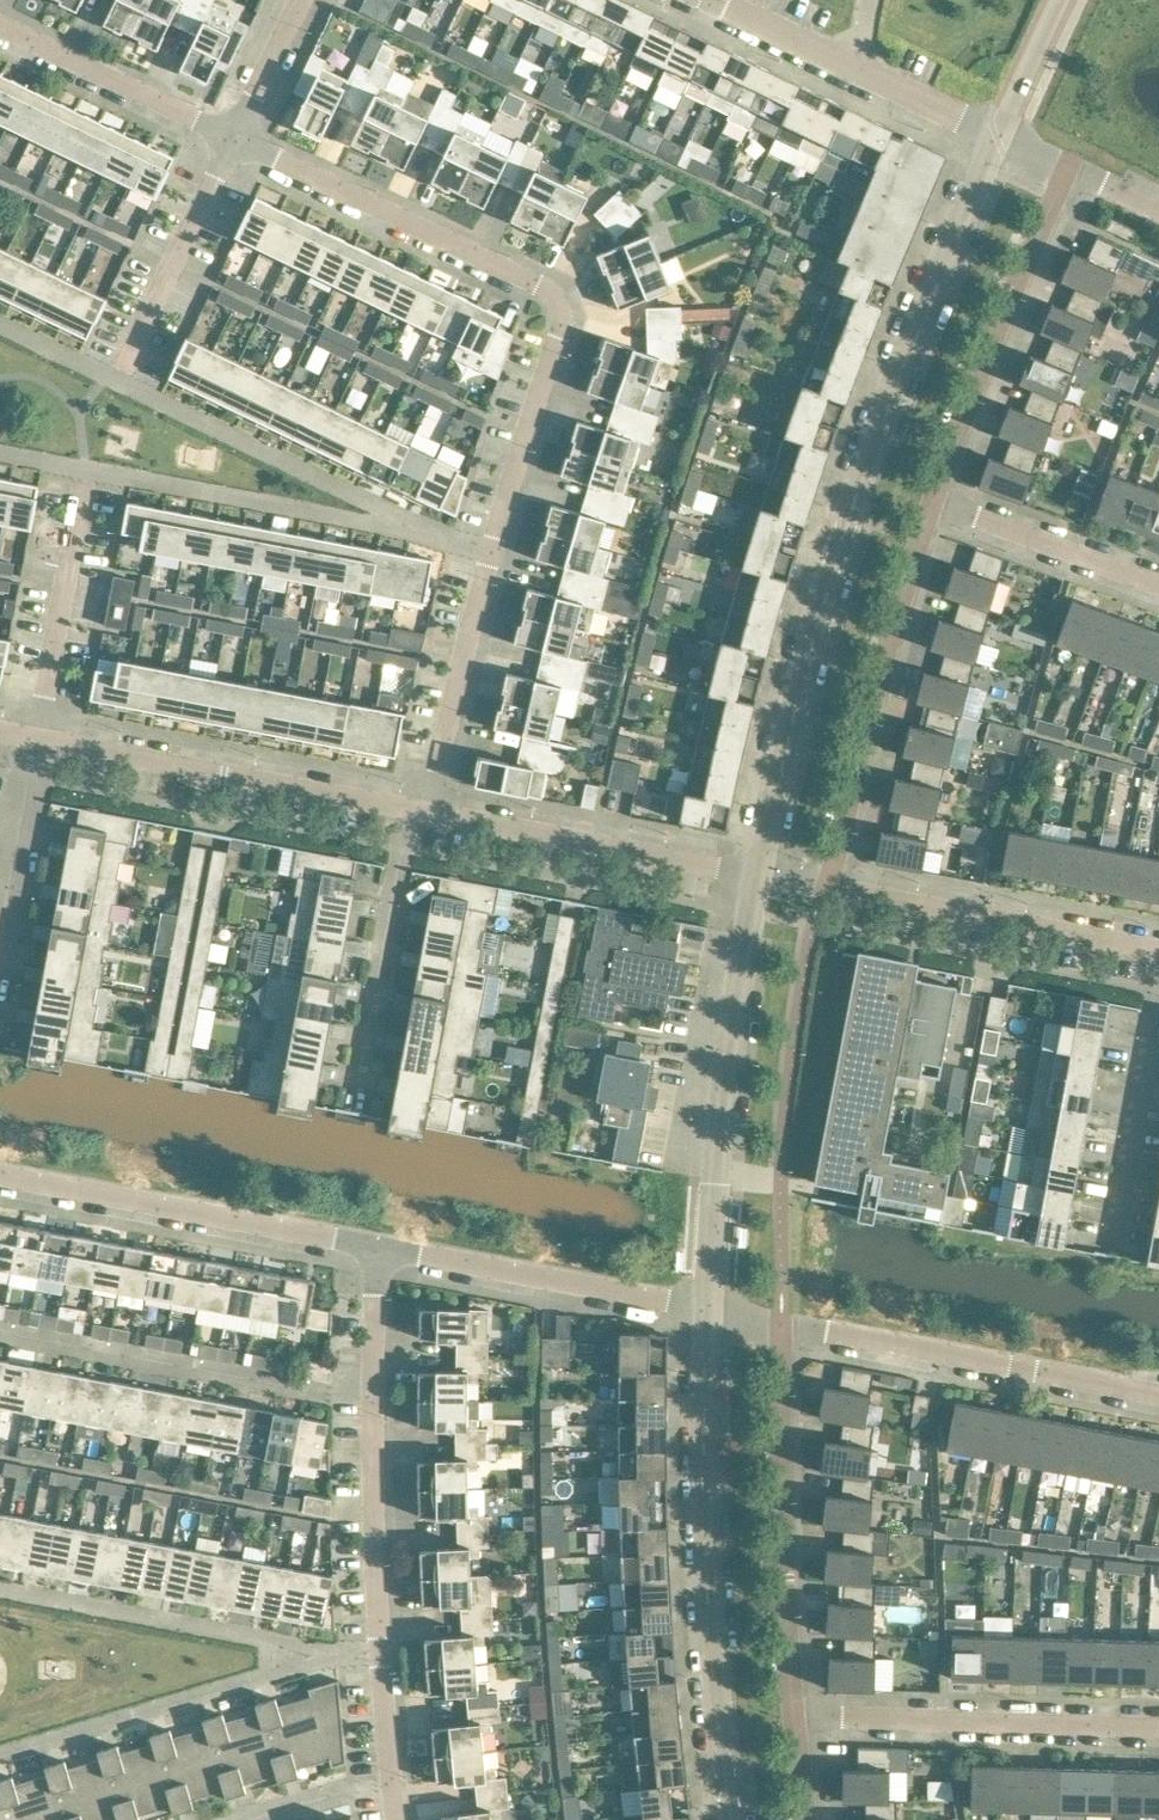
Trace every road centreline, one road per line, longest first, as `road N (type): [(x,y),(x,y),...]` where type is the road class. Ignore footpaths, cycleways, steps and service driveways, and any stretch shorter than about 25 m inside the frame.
road 1 (residential): [(429,818),(492,552),(563,331),(558,310),(542,291),(233,146)]
road 2 (residential): [(1002,137),(852,517),(801,687),(758,880)]
road 3 (residential): [(396,1819),(375,1519),(376,1250)]
road 4 (residential): [(710,1315),(706,1509),(734,1819)]
road 5 (residential): [(758,880),(718,1175),(710,1315)]
road 6 (residential): [(824,892),(934,495)]
road 7 (residential): [(794,1719),(780,1328)]
road 8 (residential): [(414,815),(36,743)]
road 9 (residential): [(1158,1399),(780,1328)]
road 10 (residential): [(376,1250),(0,1178)]
road 11 (residential): [(1158,1729),(794,1719)]
road 12 (residential): [(934,495),(1068,169)]
road 13 (residential): [(710,1315),(376,1250)]
road 14 (residential): [(1158,955),(824,892)]
road 15 (residential): [(758,880),(429,818)]
road 16 (residential): [(414,815),(360,1099)]
road 17 (residential): [(1158,974),(1109,1248)]
road 18 (residential): [(36,743),(86,472)]
road 19 (residential): [(116,380),(233,146)]
road 20 (residential): [(0,31),(233,146)]
road 21 (residential): [(1158,581),(934,495)]
road 22 (residential): [(0,946),(36,743)]
road 23 (unclassified): [(1002,137),(856,67)]
road 24 (residential): [(233,146),(302,0)]
road 25 (unclassified): [(856,67),(716,0)]
road 26 (residential): [(1002,137),(1062,0)]

